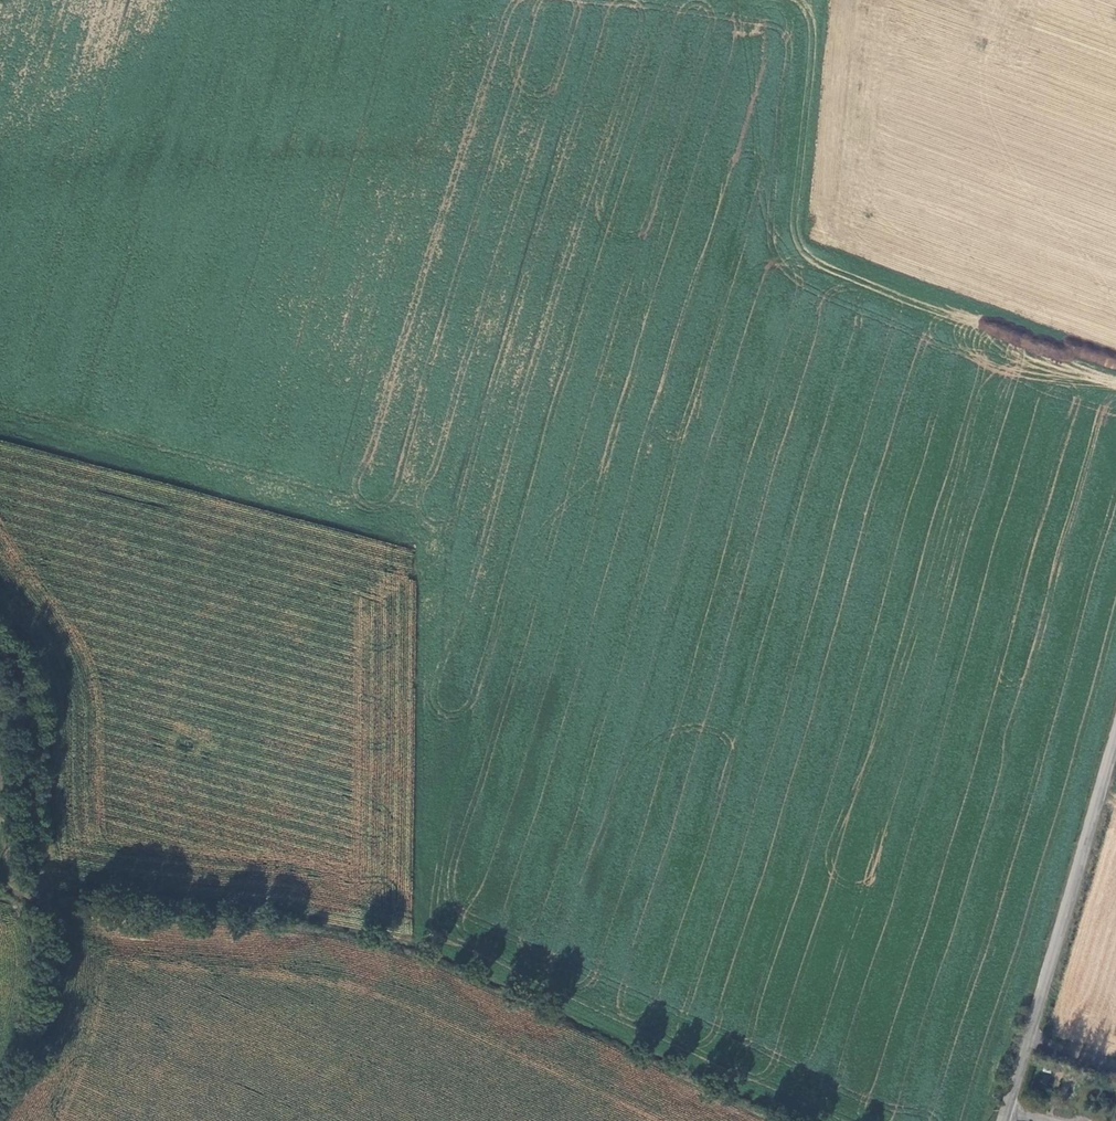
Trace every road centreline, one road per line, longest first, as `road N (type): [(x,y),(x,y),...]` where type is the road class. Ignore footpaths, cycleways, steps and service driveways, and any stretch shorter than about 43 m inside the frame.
road 1 (track): [(0,1116),(23,1080),(53,938),(35,890),(21,811),(25,729),(0,664)]
road 2 (unclassified): [(1006,1120),(1115,727)]
road 3 (track): [(767,238),(1115,353)]

